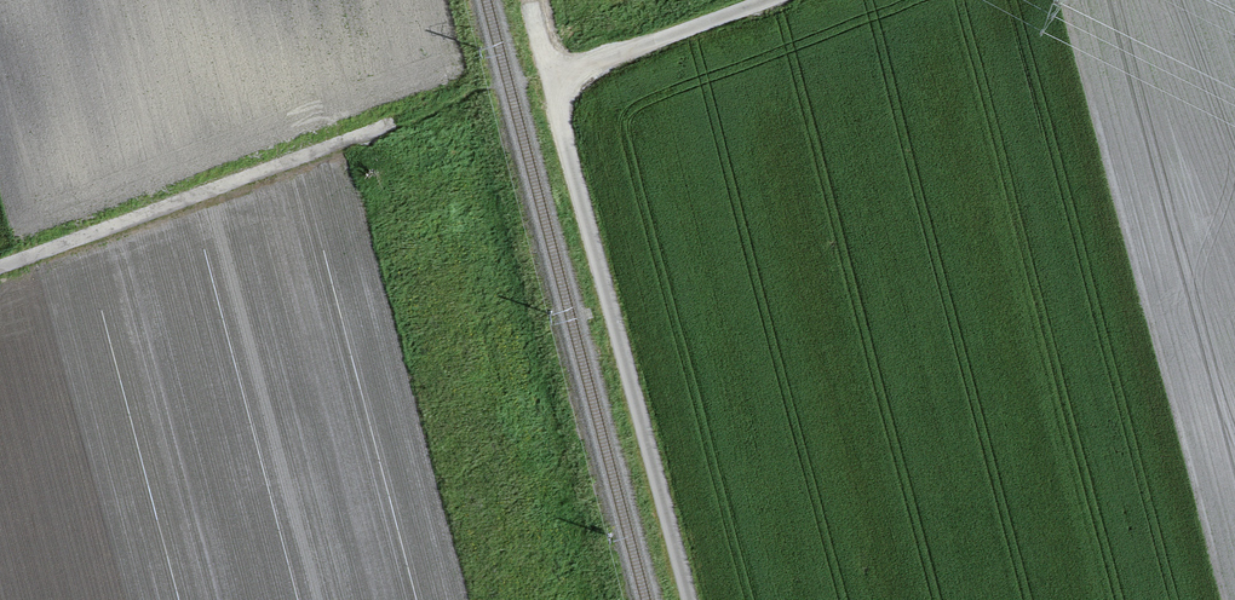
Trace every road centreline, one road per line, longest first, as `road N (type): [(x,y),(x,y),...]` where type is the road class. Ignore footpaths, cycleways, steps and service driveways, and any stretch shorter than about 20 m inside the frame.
road 1 (track): [(691,599),(526,2)]
road 2 (track): [(391,115),(0,263)]
road 3 (track): [(549,79),(767,0)]

